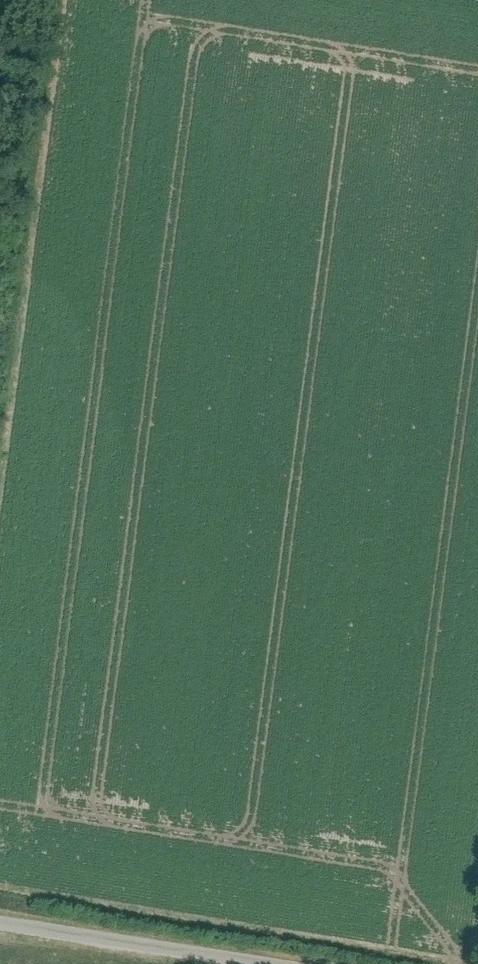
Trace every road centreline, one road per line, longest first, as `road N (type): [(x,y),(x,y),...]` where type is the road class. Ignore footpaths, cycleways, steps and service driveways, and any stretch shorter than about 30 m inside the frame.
road 1 (residential): [(274,963),(0,920)]

